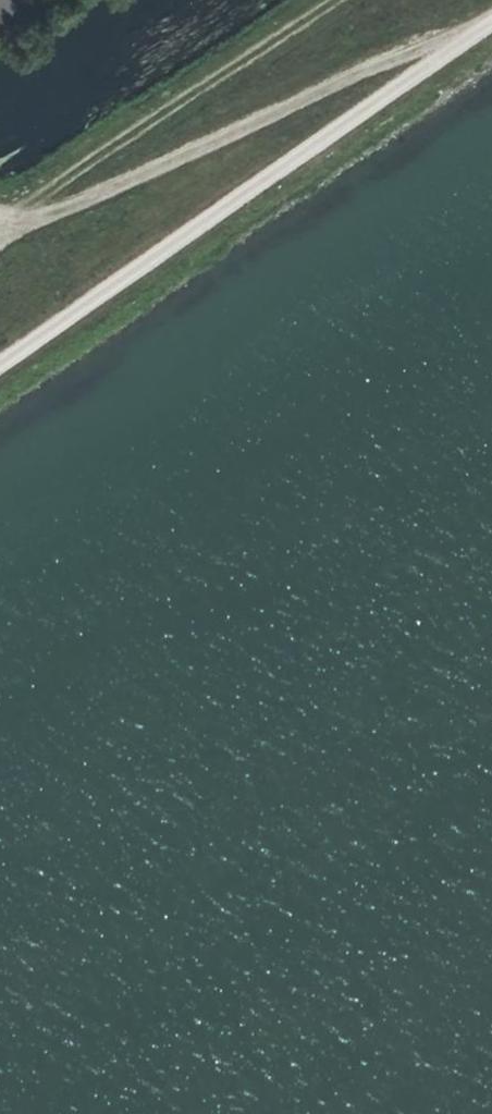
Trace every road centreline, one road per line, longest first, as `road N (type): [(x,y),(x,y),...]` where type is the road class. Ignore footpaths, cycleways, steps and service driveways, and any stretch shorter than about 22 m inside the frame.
road 1 (track): [(491,17),(0,365)]
road 2 (track): [(0,242),(475,28)]
road 3 (track): [(0,240),(85,166),(329,0)]

